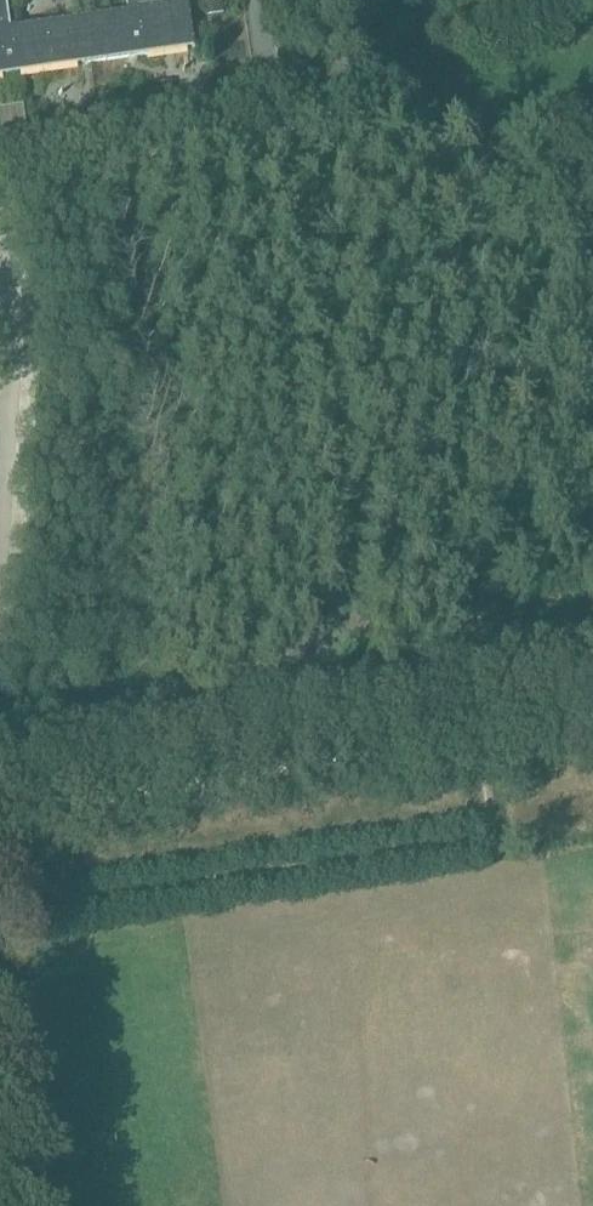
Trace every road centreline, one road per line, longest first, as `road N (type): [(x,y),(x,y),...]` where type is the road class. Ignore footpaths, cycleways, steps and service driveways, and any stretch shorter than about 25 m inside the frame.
road 1 (residential): [(271,111),(345,599),(335,636),(298,669),(0,722)]
road 2 (track): [(592,718),(0,813)]
road 3 (unclassified): [(0,157),(271,111)]
road 4 (unclassified): [(0,543),(18,308),(0,278)]
road 5 (unclassified): [(400,115),(592,89)]

